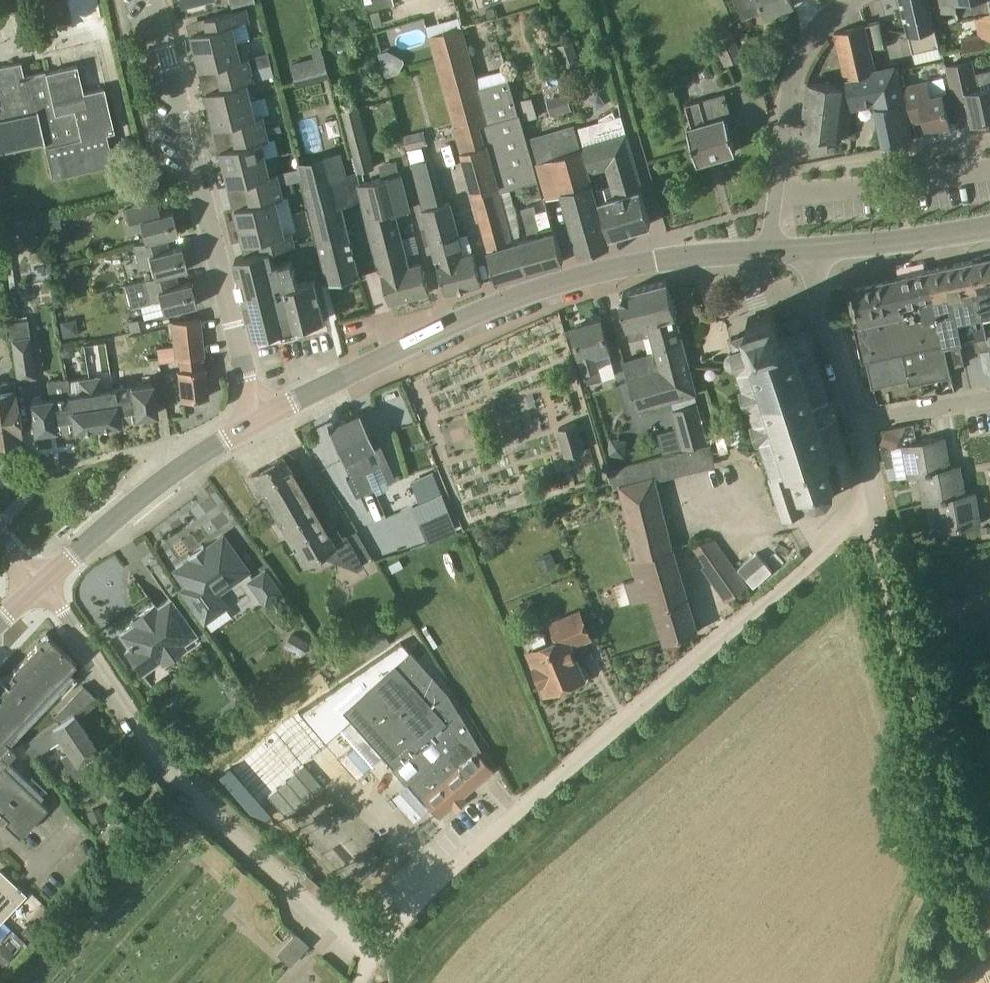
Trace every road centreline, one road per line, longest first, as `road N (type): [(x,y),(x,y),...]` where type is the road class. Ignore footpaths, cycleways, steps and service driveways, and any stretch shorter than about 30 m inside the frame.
road 1 (residential): [(371,956),(431,885),(873,509)]
road 2 (tertiary): [(259,417),(535,290),(604,269),(767,252)]
road 3 (residential): [(371,956),(182,790),(44,581)]
road 4 (residential): [(259,417),(153,0)]
road 5 (residential): [(989,902),(926,708),(873,509)]
road 6 (residential): [(850,0),(806,49),(786,98),(767,252)]
road 7 (tertiary): [(44,581),(115,519),(259,417)]
road 8 (tertiary): [(806,251),(989,231)]
road 9 (residential): [(857,426),(806,251)]
road 10 (residential): [(857,426),(989,402)]

